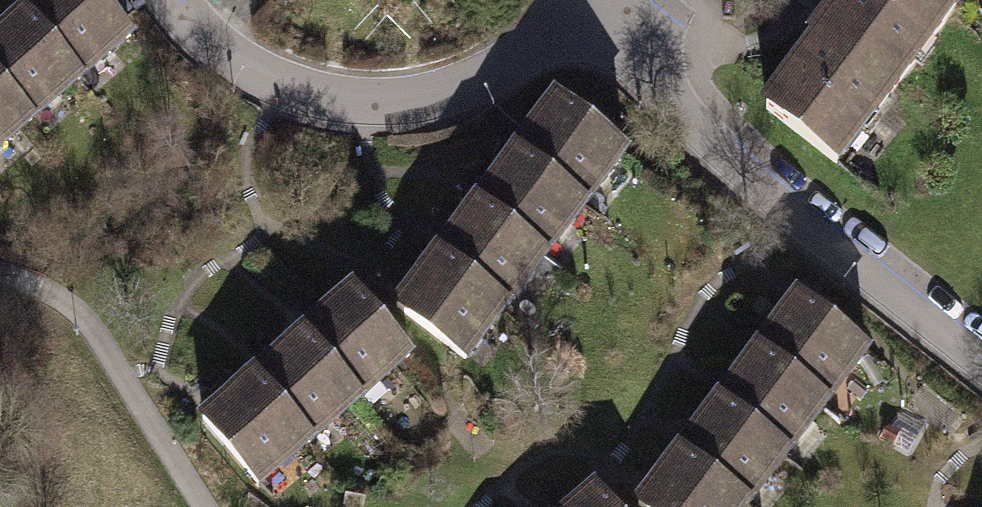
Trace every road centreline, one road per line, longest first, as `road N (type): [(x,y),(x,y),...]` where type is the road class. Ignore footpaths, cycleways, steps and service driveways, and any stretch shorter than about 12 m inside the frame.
road 1 (residential): [(981,359),(708,145),(602,5)]
road 2 (residential): [(602,5),(534,51),(462,86),(367,100),(281,86),(223,56),(167,0)]

